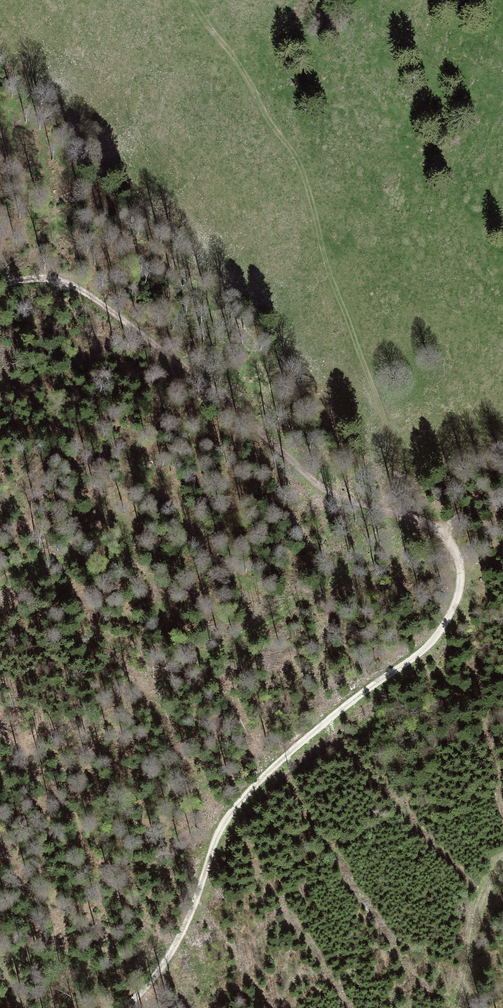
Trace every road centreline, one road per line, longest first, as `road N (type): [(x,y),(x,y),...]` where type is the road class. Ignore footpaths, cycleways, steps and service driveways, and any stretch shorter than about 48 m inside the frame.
road 1 (track): [(0,285),(32,279),(74,286),(211,386),(316,485),(440,530),(456,553),(461,582),(434,642),(336,712),(239,802),(219,830),(181,935),(124,1007)]
road 2 (track): [(400,514),(402,473),(298,162),(187,0)]
road 3 (track): [(502,866),(479,905),(461,1007)]

